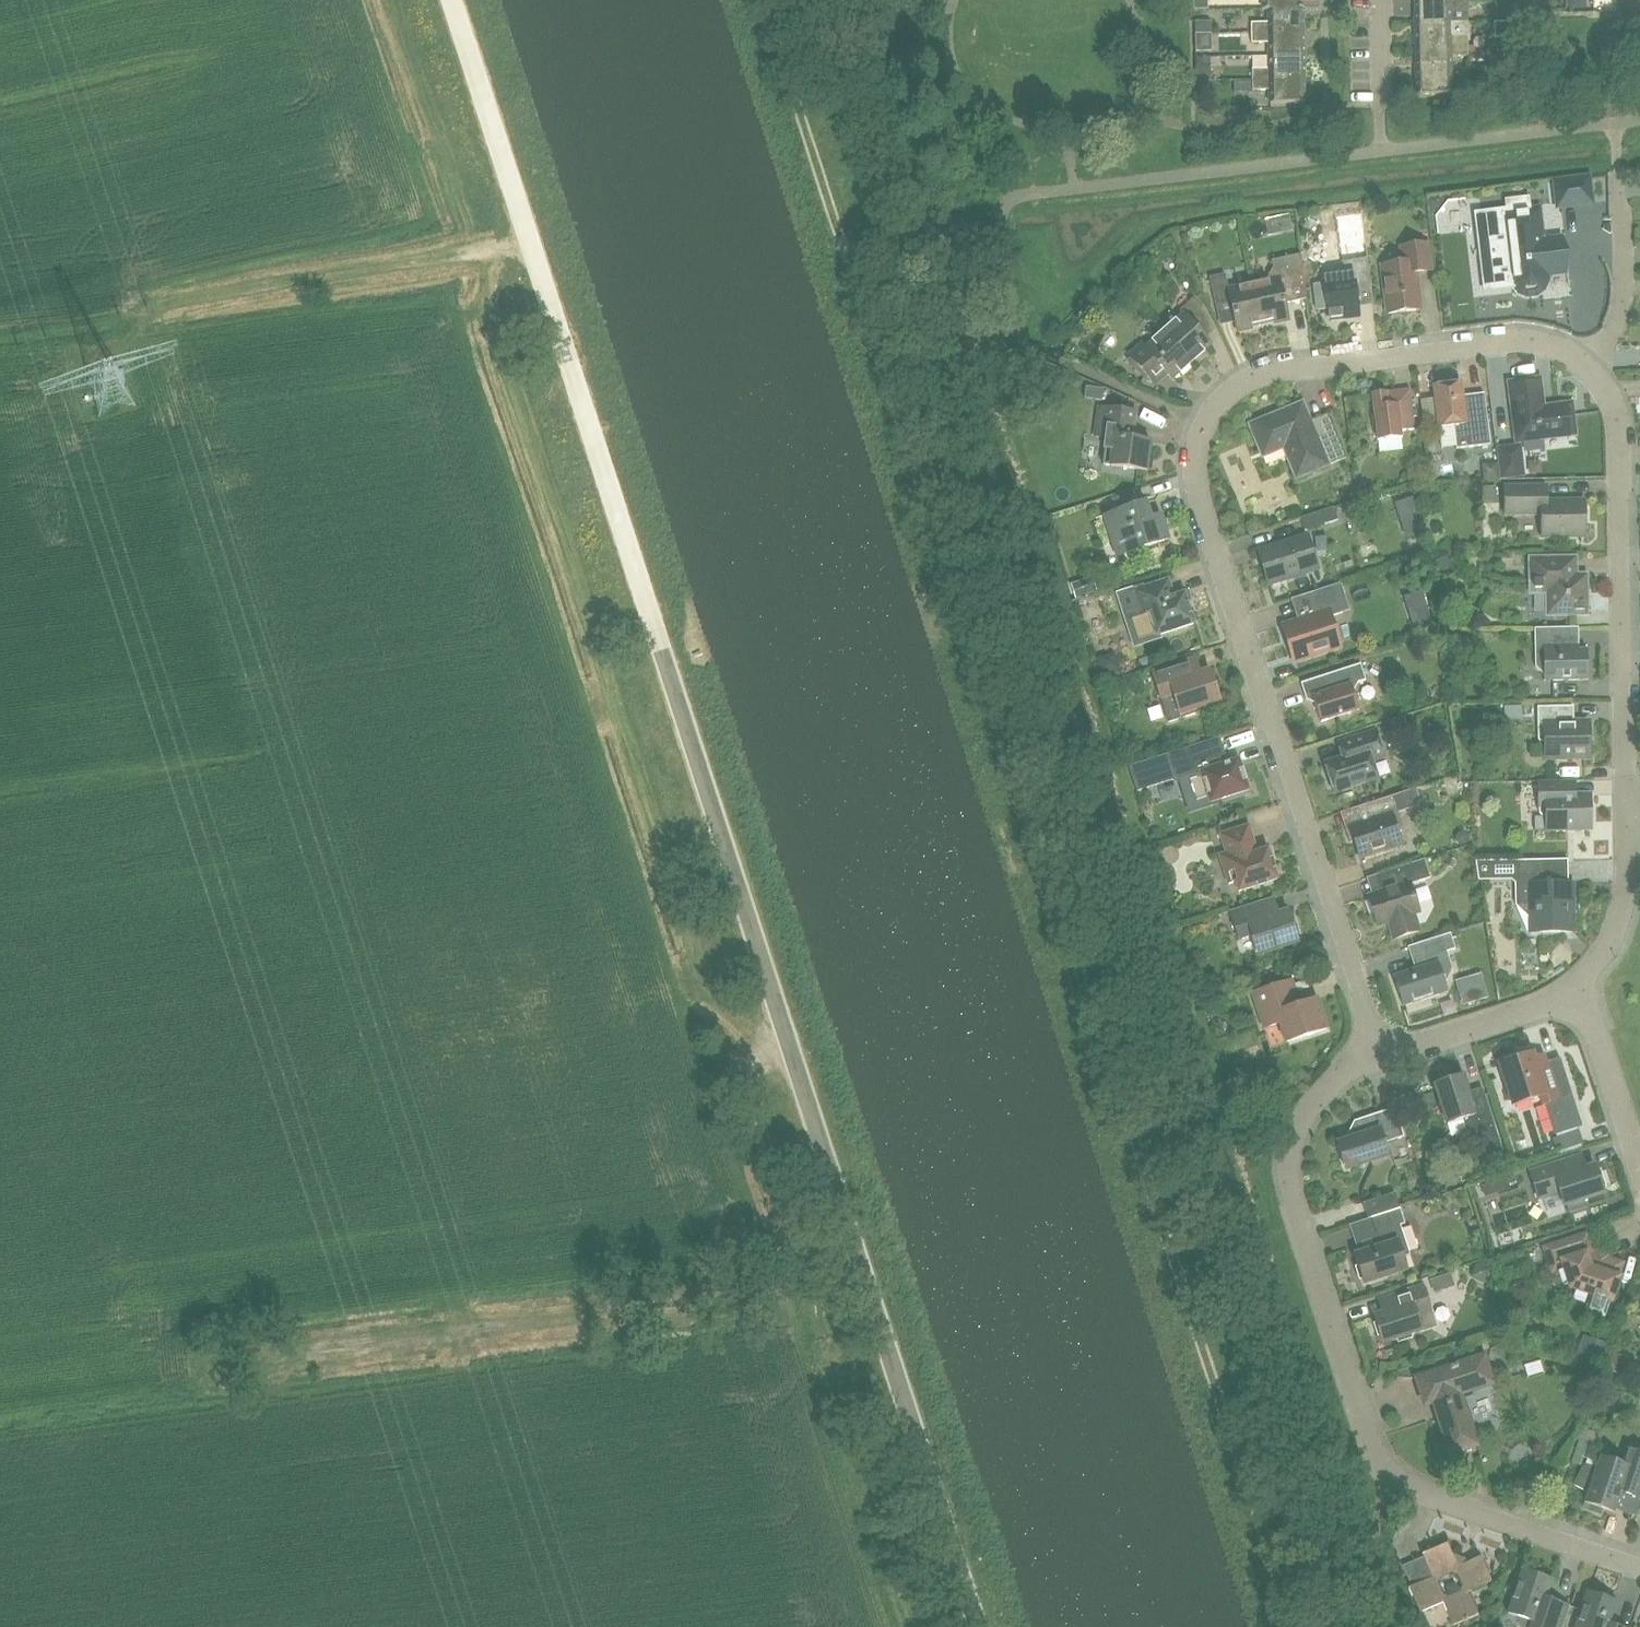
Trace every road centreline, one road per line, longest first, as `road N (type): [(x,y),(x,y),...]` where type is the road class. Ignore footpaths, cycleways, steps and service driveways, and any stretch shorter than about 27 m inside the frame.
road 1 (unclassified): [(979,1626),(454,0)]
road 2 (track): [(843,255),(1292,1626)]
road 3 (residential): [(1377,1059),(1201,508),(1195,468),(1203,426),(1217,405),(1271,373),(1528,339),(1587,363)]
road 4 (track): [(196,1368),(780,1287),(799,1248),(752,1083),(771,985)]
road 5 (residential): [(1639,1567),(1400,1485),(1378,1458),(1291,1193),(1297,1130),(1312,1105),(1377,1059)]
road 6 (residential): [(1627,824),(1618,410),(1587,363)]
road 7 (track): [(760,0),(843,255)]
road 8 (residential): [(1377,1059),(1544,1006),(1576,989)]
road 9 (residential): [(1587,363),(1618,325),(1618,175)]
road 10 (residential): [(1639,1174),(1576,989)]
road 11 (residential): [(1576,989),(1620,921),(1627,824)]

